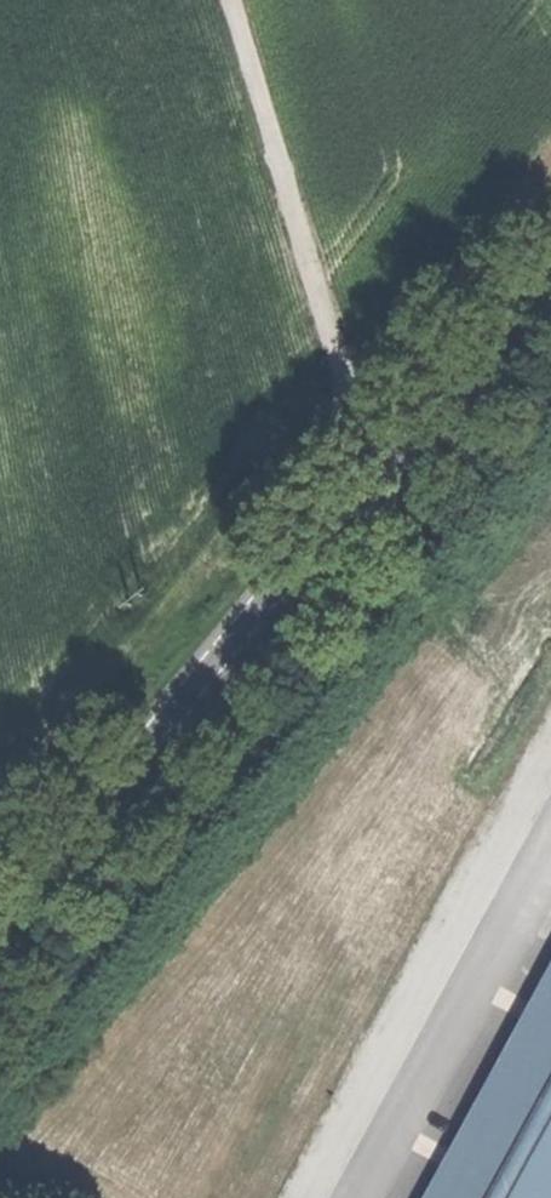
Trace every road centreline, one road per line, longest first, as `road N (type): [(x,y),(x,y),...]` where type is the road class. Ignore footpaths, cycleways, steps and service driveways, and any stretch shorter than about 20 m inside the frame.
road 1 (secondary): [(550,269),(0,938)]
road 2 (track): [(386,468),(334,341),(233,0)]

